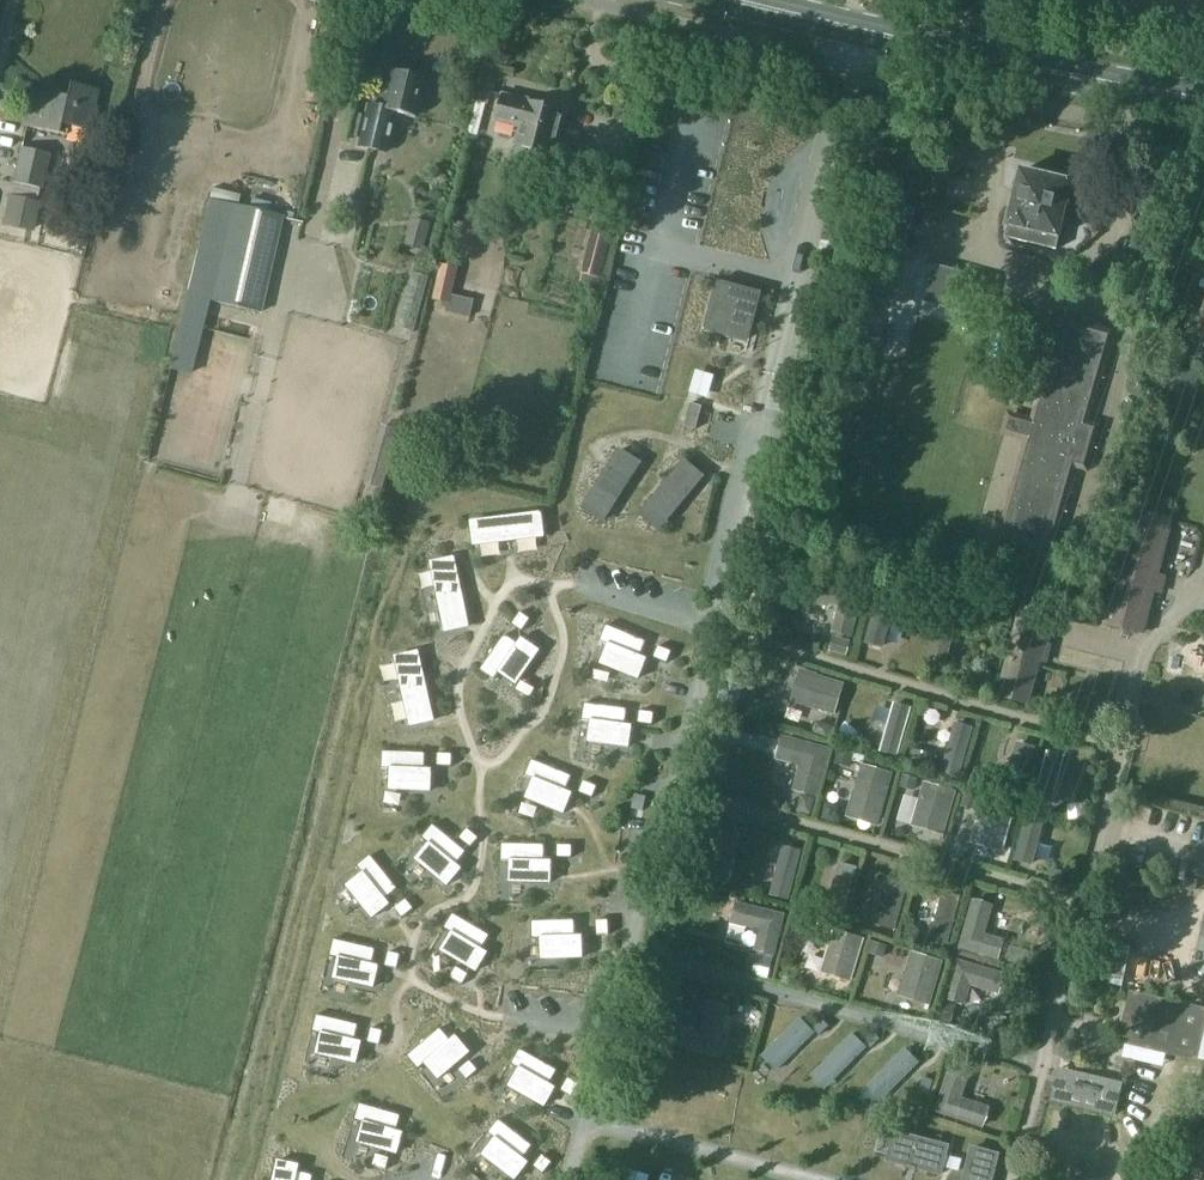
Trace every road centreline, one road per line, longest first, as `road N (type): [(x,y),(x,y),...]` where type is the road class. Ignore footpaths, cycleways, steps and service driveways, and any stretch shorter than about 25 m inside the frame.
road 1 (primary): [(1203,96),(733,0)]

